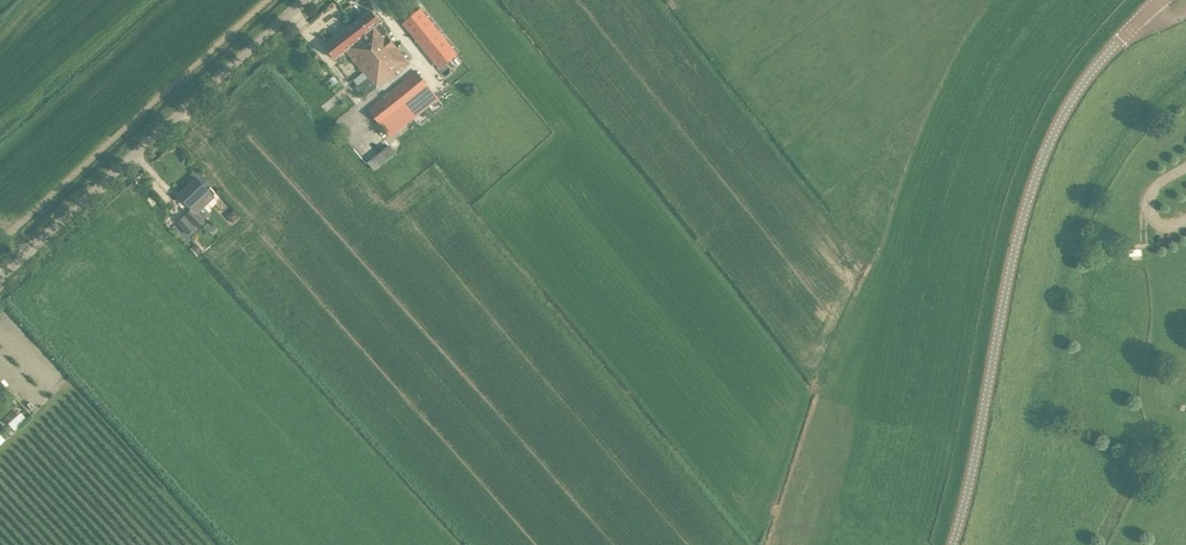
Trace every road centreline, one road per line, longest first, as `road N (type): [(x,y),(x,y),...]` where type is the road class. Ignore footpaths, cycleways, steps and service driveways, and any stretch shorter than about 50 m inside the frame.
road 1 (tertiary): [(952,544),(1033,186),(1065,110),(1138,21)]
road 2 (unclassified): [(308,0),(0,279)]

